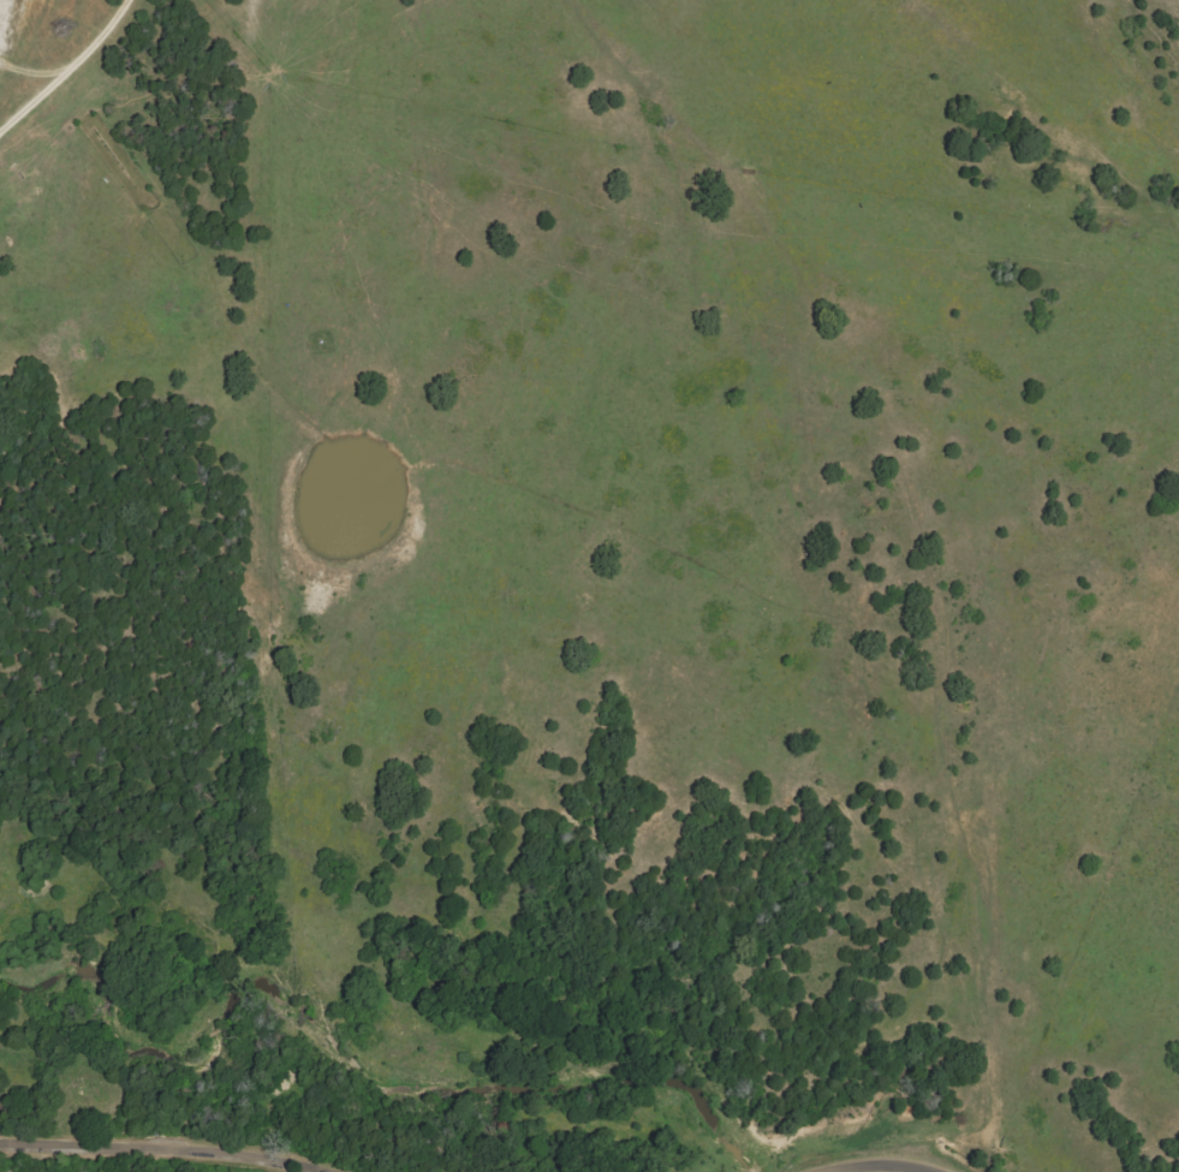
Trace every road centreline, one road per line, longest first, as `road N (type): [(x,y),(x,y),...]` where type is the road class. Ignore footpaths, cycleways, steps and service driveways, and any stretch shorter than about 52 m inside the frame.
road 1 (residential): [(354,1171),(249,1148),(0,1138)]
road 2 (residential): [(955,1171),(905,1156),(792,1171)]

